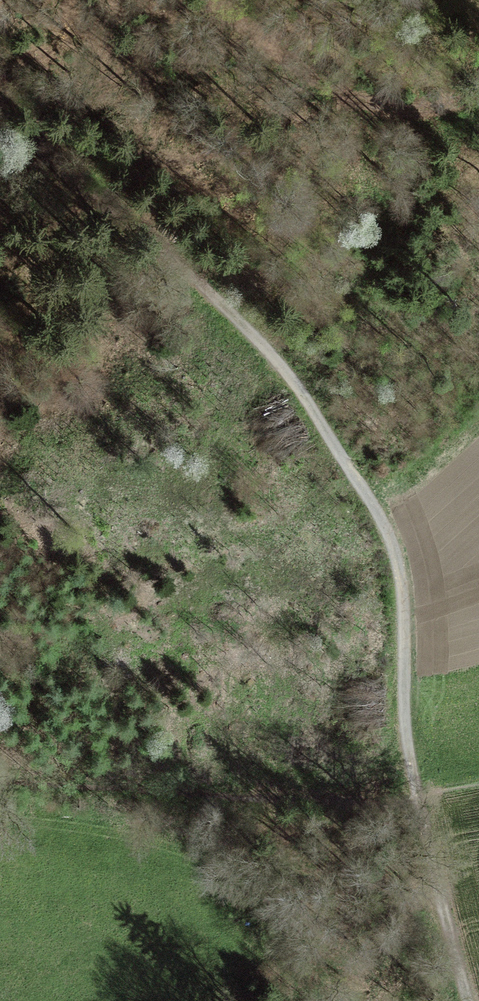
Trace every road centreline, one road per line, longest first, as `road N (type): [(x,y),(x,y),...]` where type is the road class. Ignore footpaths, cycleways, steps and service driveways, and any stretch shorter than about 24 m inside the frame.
road 1 (track): [(180,267),(269,350),(392,537),(416,797)]
road 2 (track): [(0,783),(416,797)]
road 3 (track): [(0,91),(99,206),(180,267)]
road 4 (track): [(416,797),(458,1000)]
road 5 (track): [(389,109),(308,75),(216,0)]

